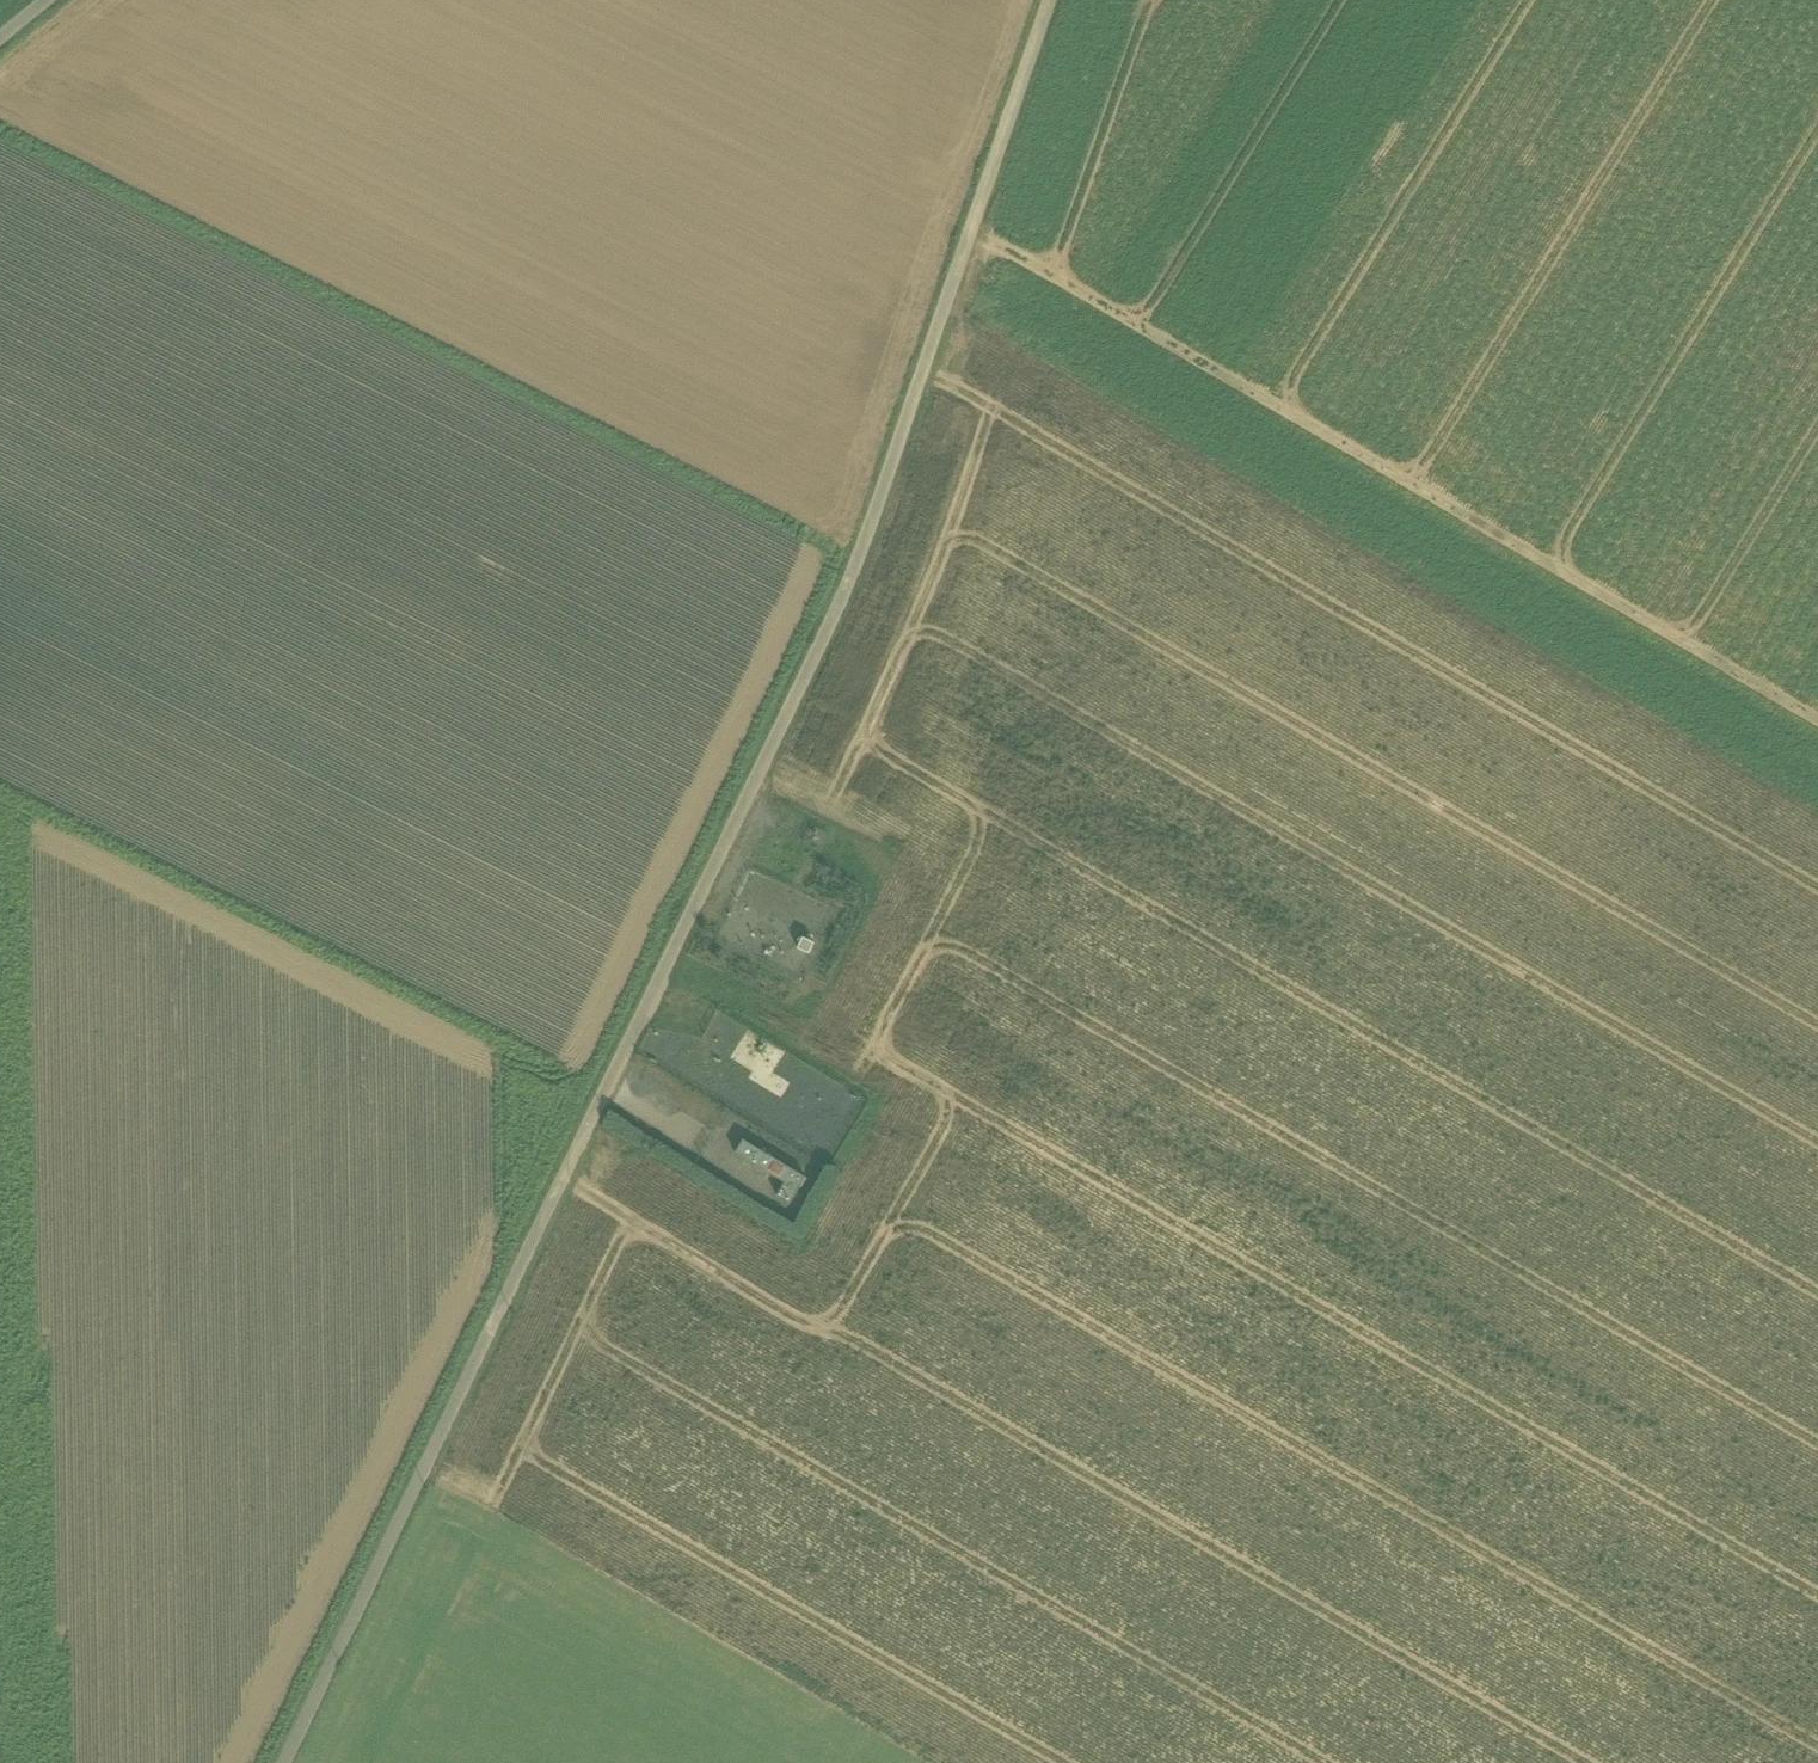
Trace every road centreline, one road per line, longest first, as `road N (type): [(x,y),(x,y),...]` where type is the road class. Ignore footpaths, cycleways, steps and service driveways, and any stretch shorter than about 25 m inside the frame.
road 1 (track): [(1051,0),(861,557),(285,1762)]

